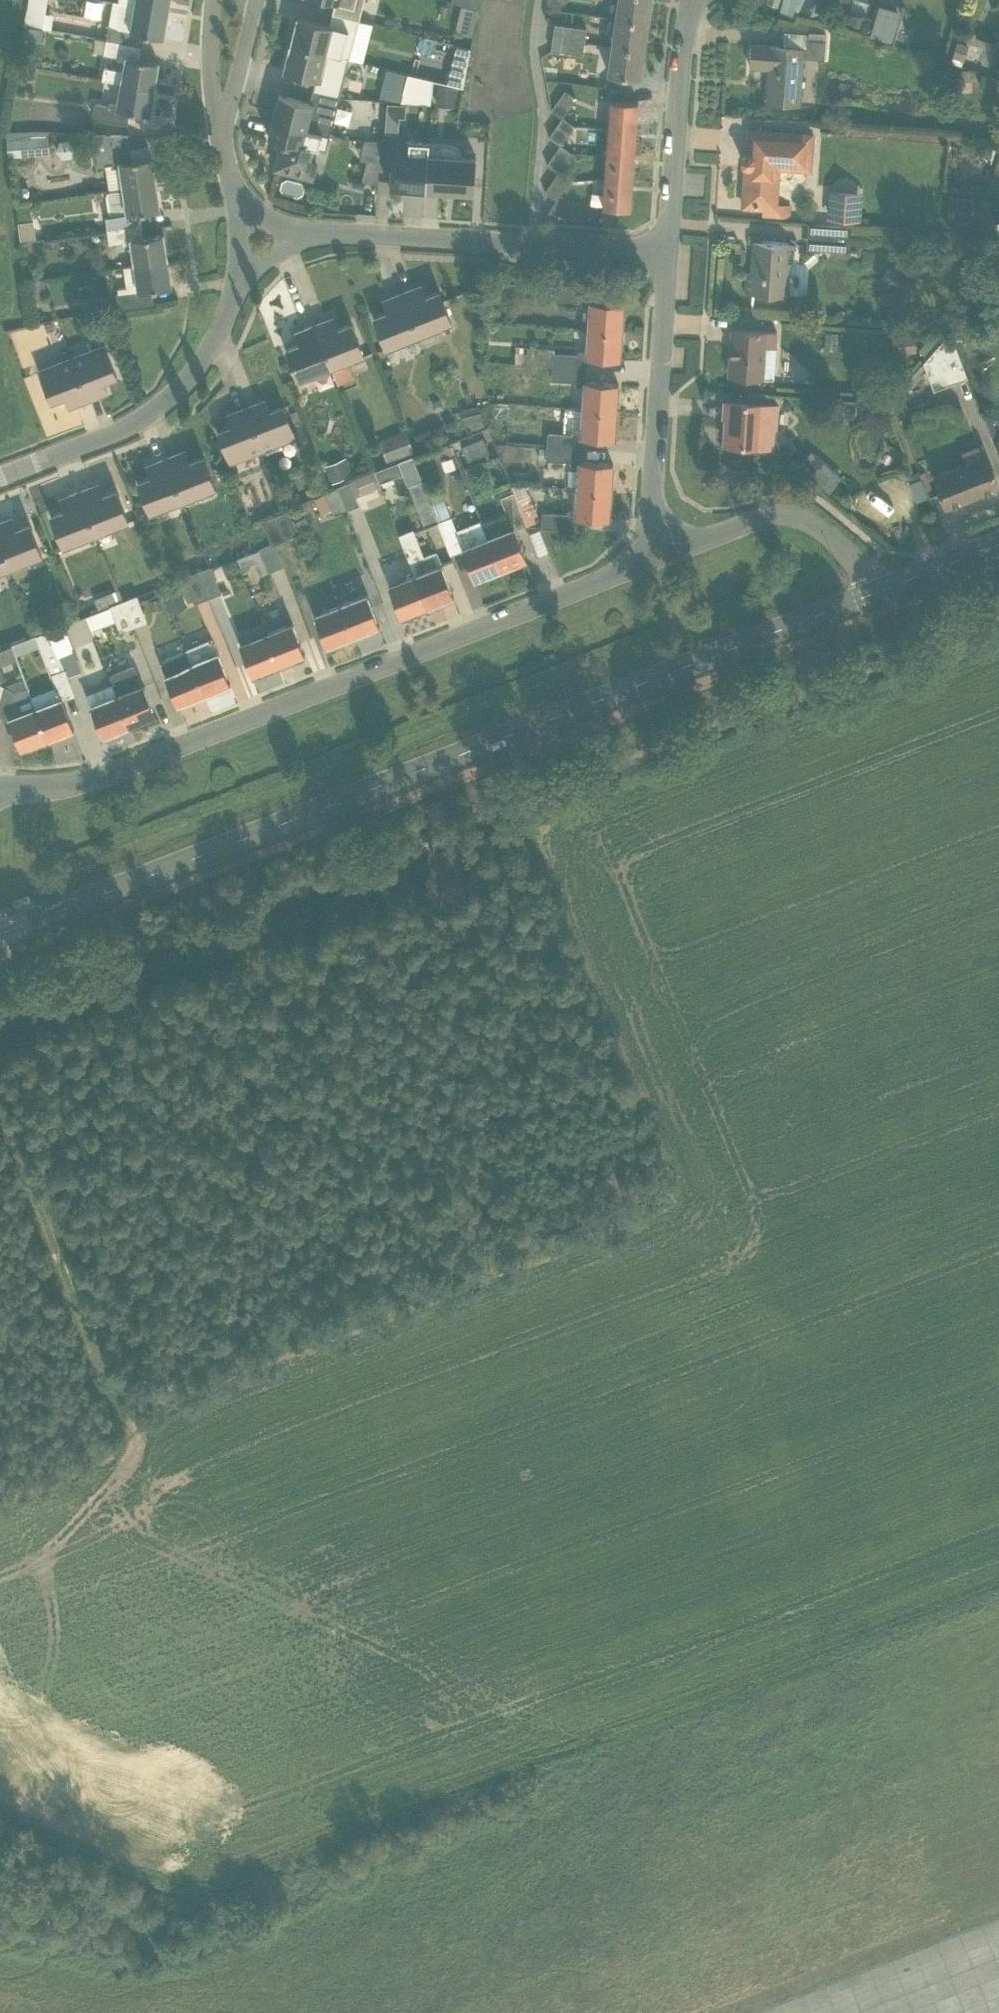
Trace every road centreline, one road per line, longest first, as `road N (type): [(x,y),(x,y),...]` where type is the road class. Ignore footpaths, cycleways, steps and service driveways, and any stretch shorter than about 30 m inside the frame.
road 1 (secondary): [(876,593),(0,933)]
road 2 (residential): [(0,787),(107,776),(664,557)]
road 3 (residential): [(667,251),(296,232)]
road 4 (residential): [(244,265),(198,366),(155,407),(0,475)]
road 5 (residential): [(664,557),(653,507),(667,251)]
road 6 (residential): [(664,557),(783,513),(842,547),(876,593)]
road 7 (residential): [(667,251),(690,1)]
road 8 (secondary): [(998,544),(876,593)]
road 9 (residential): [(220,119),(257,0)]

